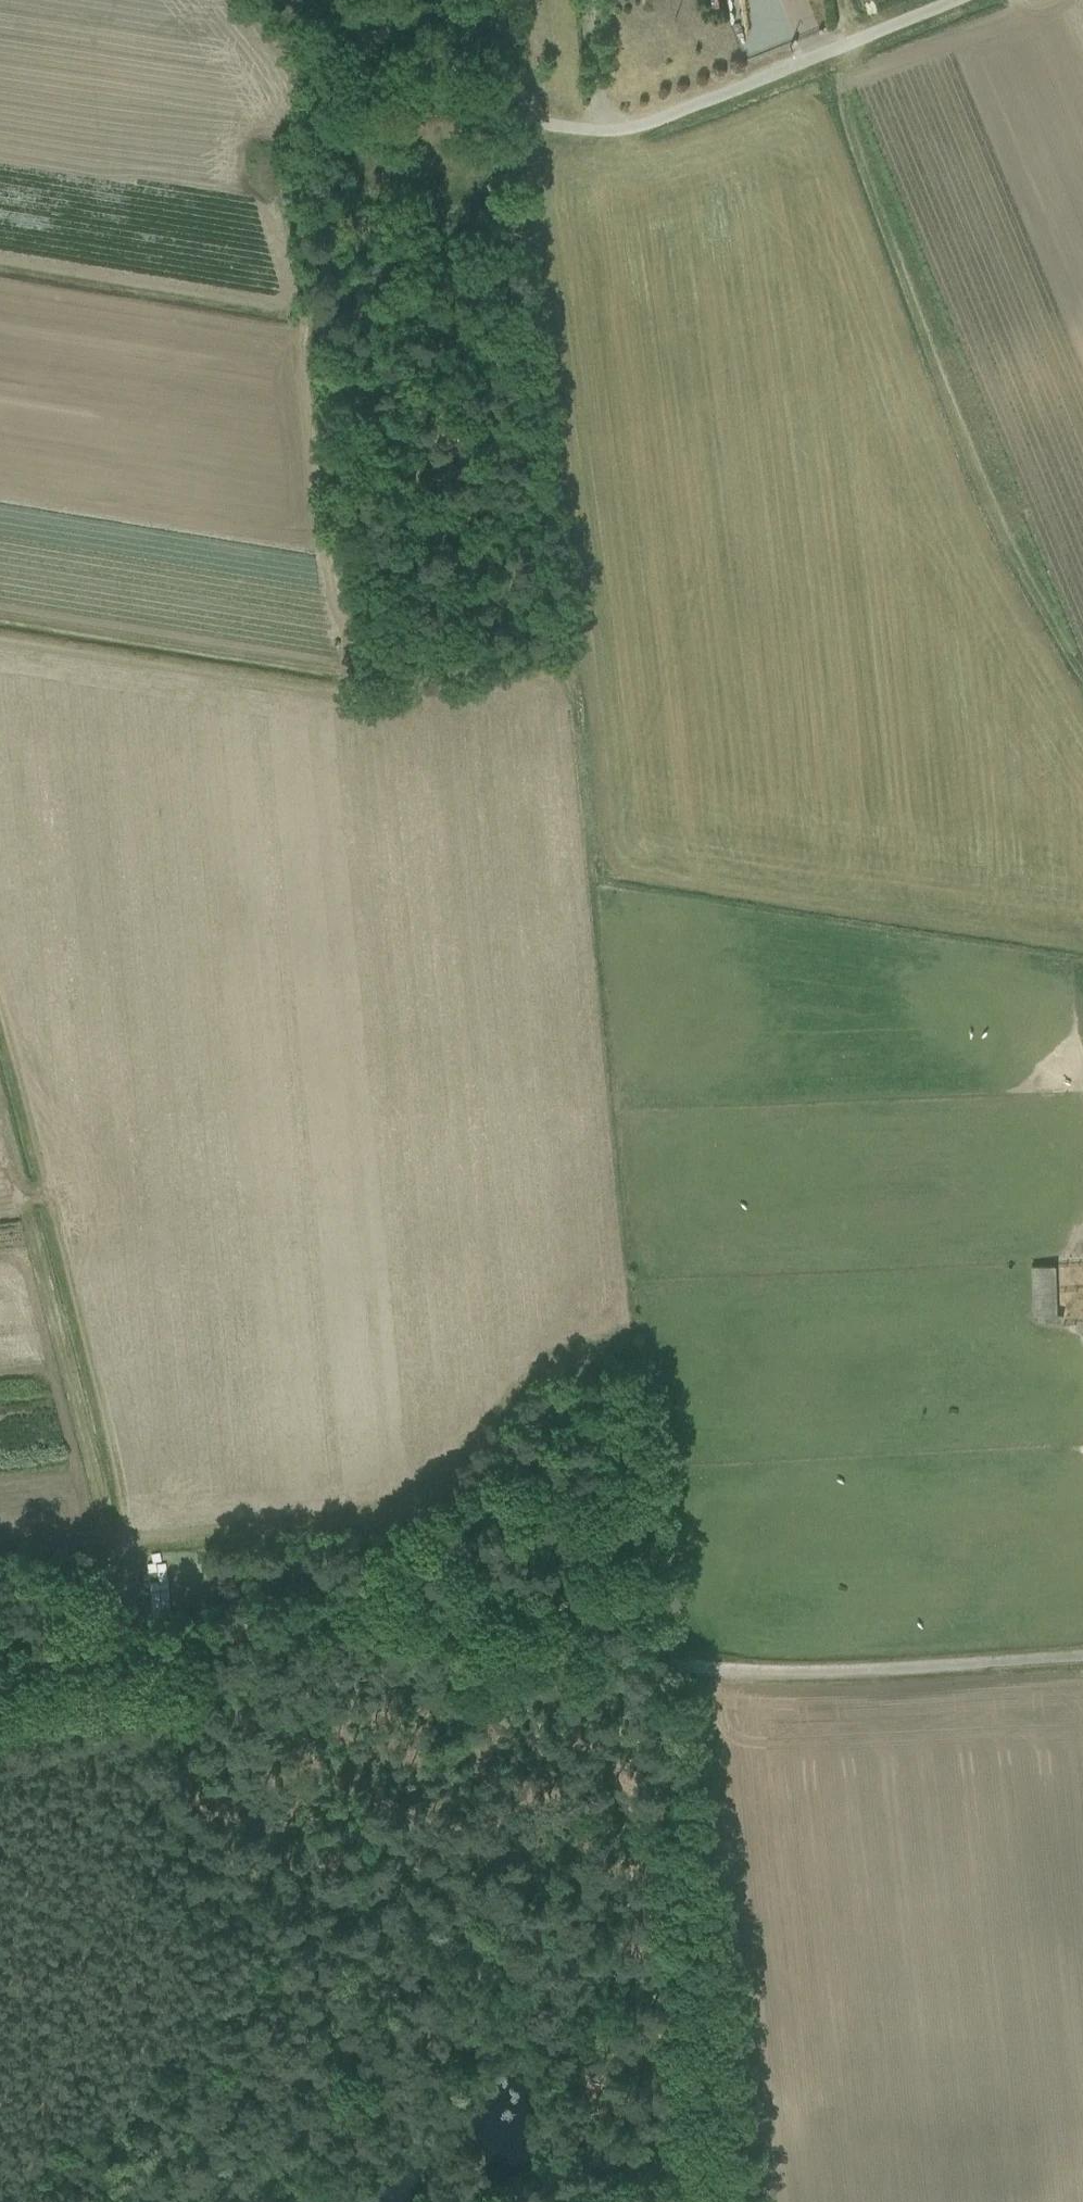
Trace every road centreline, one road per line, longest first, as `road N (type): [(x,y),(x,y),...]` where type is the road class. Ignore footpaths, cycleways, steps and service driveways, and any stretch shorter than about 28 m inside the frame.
road 1 (track): [(682,1667),(559,1643),(231,1655),(0,1681)]
road 2 (unclassified): [(940,0),(629,130),(518,120)]
road 3 (unclassified): [(1082,1651),(768,1672),(682,1667)]

